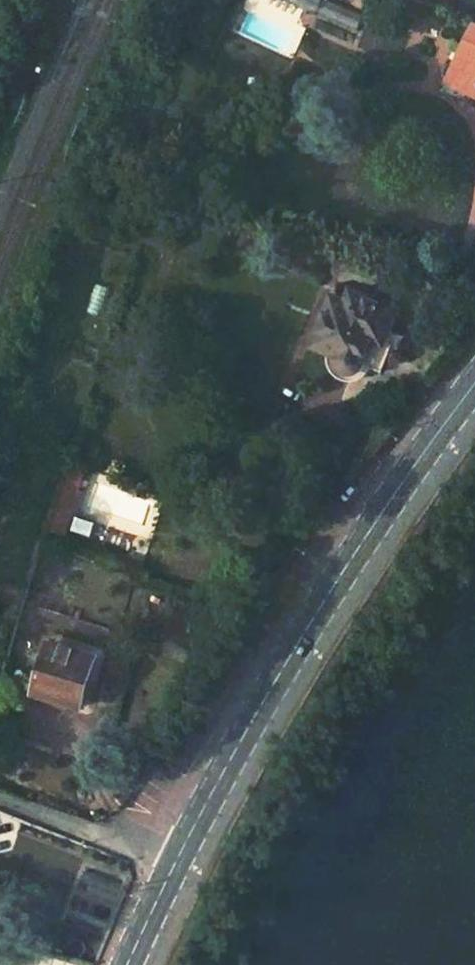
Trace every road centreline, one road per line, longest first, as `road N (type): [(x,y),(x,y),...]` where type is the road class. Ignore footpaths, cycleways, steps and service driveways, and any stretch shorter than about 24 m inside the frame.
road 1 (primary): [(474,385),(299,640),(174,864)]
road 2 (residential): [(0,798),(174,864)]

